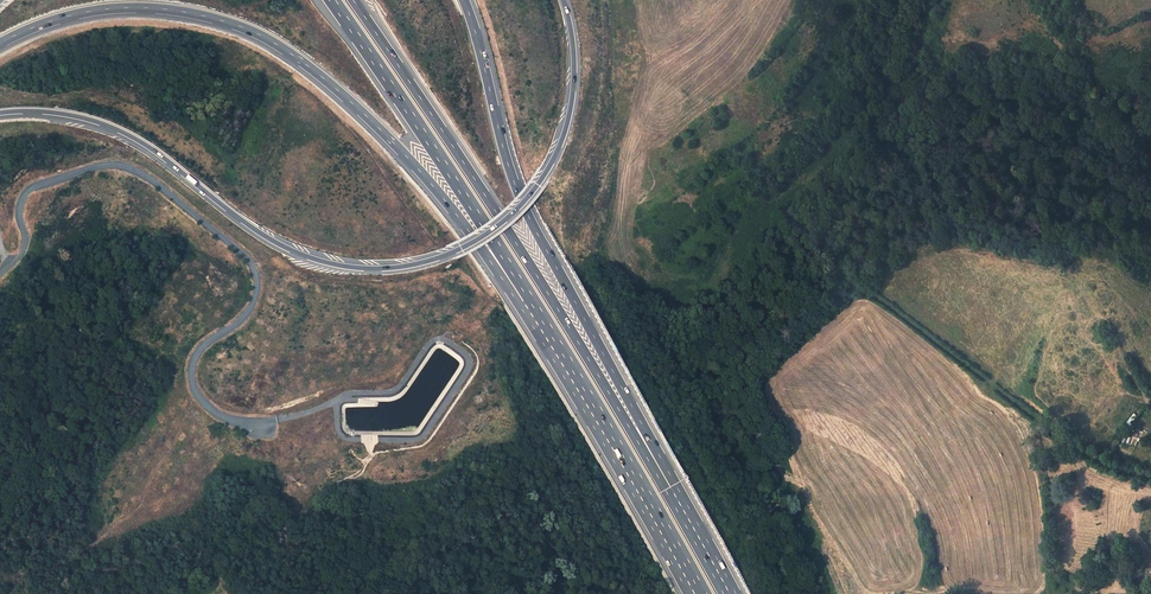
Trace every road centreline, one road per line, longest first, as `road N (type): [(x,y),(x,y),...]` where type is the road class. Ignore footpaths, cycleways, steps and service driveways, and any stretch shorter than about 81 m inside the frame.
road 1 (motorway): [(0,113),(64,115),(114,131),(263,237),(306,257),(354,268),(408,266),(484,236),(547,171),(573,95),(563,0)]
road 2 (motorway): [(0,43),(71,15),(147,8),(204,16),(276,45),(366,115),(428,179),(574,374)]
road 3 (motorway): [(670,492),(354,0)]
road 4 (motorway): [(670,492),(517,187),(465,0)]
road 5 (motorway): [(332,0),(574,374)]
road 6 (track): [(1150,476),(1086,451),(864,286)]
road 7 (motorway): [(574,374),(700,593)]

